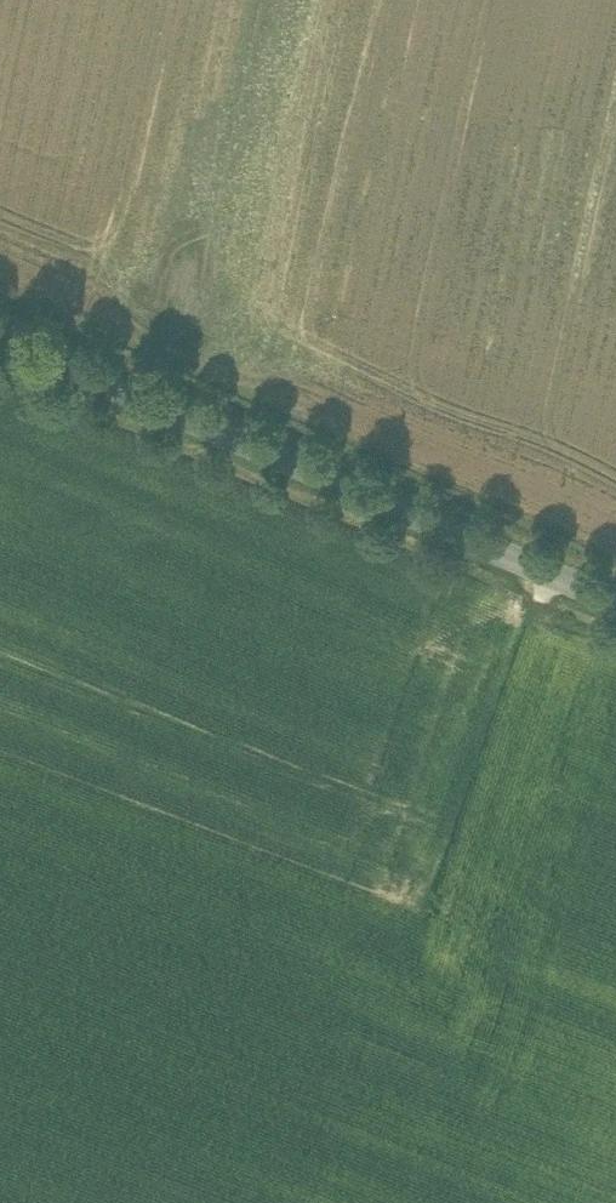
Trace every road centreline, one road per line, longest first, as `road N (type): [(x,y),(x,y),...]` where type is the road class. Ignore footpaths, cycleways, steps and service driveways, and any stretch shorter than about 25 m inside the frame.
road 1 (secondary): [(615,599),(0,331)]

